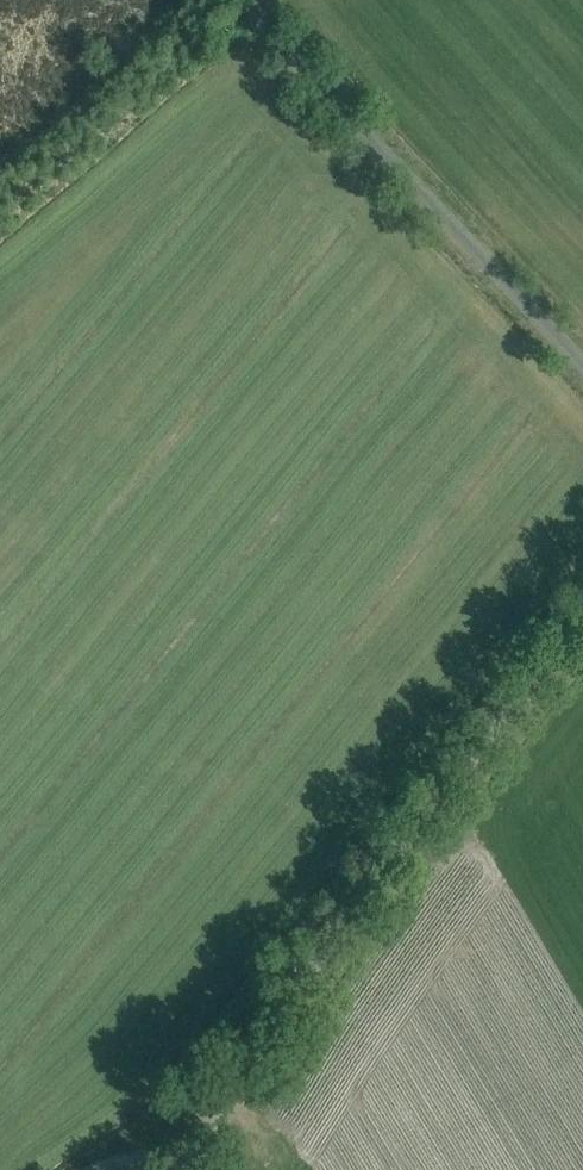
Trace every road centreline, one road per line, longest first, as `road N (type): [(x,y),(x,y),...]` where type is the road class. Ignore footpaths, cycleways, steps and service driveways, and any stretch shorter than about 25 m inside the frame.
road 1 (tertiary): [(180,1169),(325,944),(582,617)]
road 2 (unclassified): [(582,364),(241,0)]

